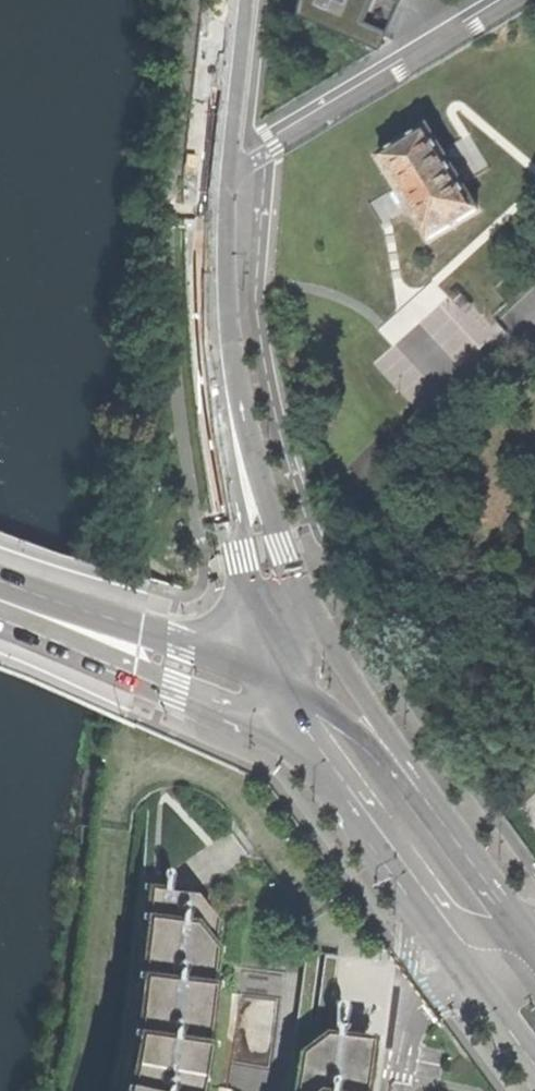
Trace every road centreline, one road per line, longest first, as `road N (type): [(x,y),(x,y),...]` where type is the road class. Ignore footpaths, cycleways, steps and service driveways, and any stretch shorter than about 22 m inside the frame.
road 1 (secondary): [(265,729),(306,757),(534,1061)]
road 2 (residential): [(219,171),(514,0)]
road 3 (tertiary): [(223,372),(214,419),(276,673)]
road 4 (secondary): [(276,673),(0,580)]
road 5 (secondary): [(0,623),(265,729)]
road 6 (tertiary): [(420,791),(300,581)]
road 7 (tertiary): [(300,581),(223,372)]
road 8 (tertiary): [(219,171),(223,372)]
road 9 (secondary): [(534,946),(420,791)]
road 10 (secondary): [(420,791),(350,723),(276,673)]
road 11 (tertiary): [(228,0),(219,171)]

